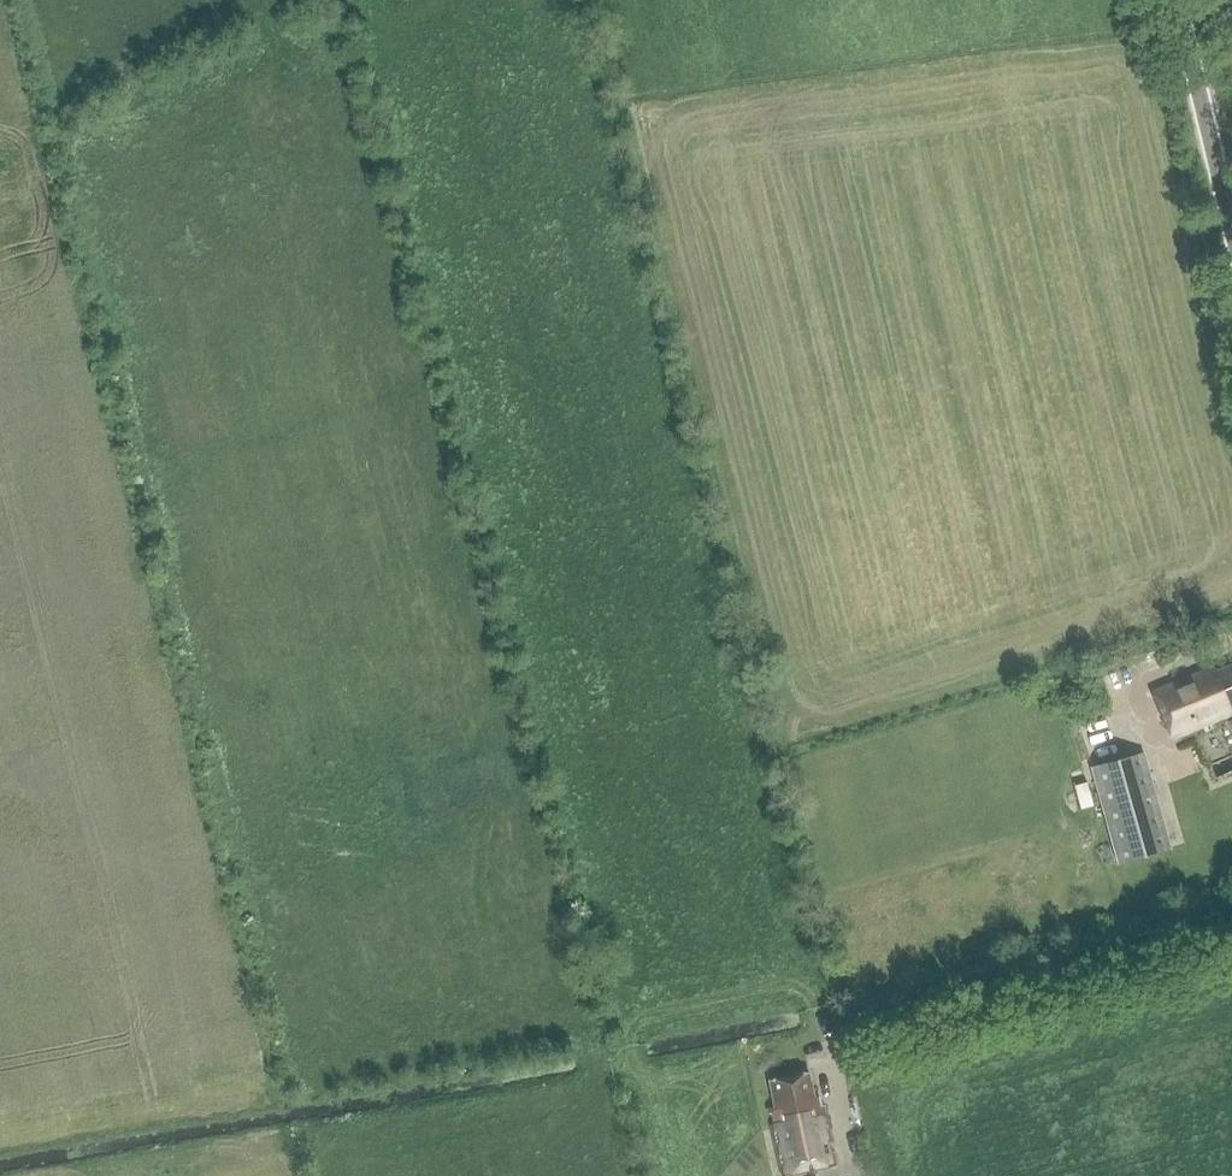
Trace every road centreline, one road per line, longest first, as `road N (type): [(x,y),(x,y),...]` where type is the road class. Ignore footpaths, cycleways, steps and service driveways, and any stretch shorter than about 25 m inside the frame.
road 1 (unclassified): [(1231,236),(1175,0)]

